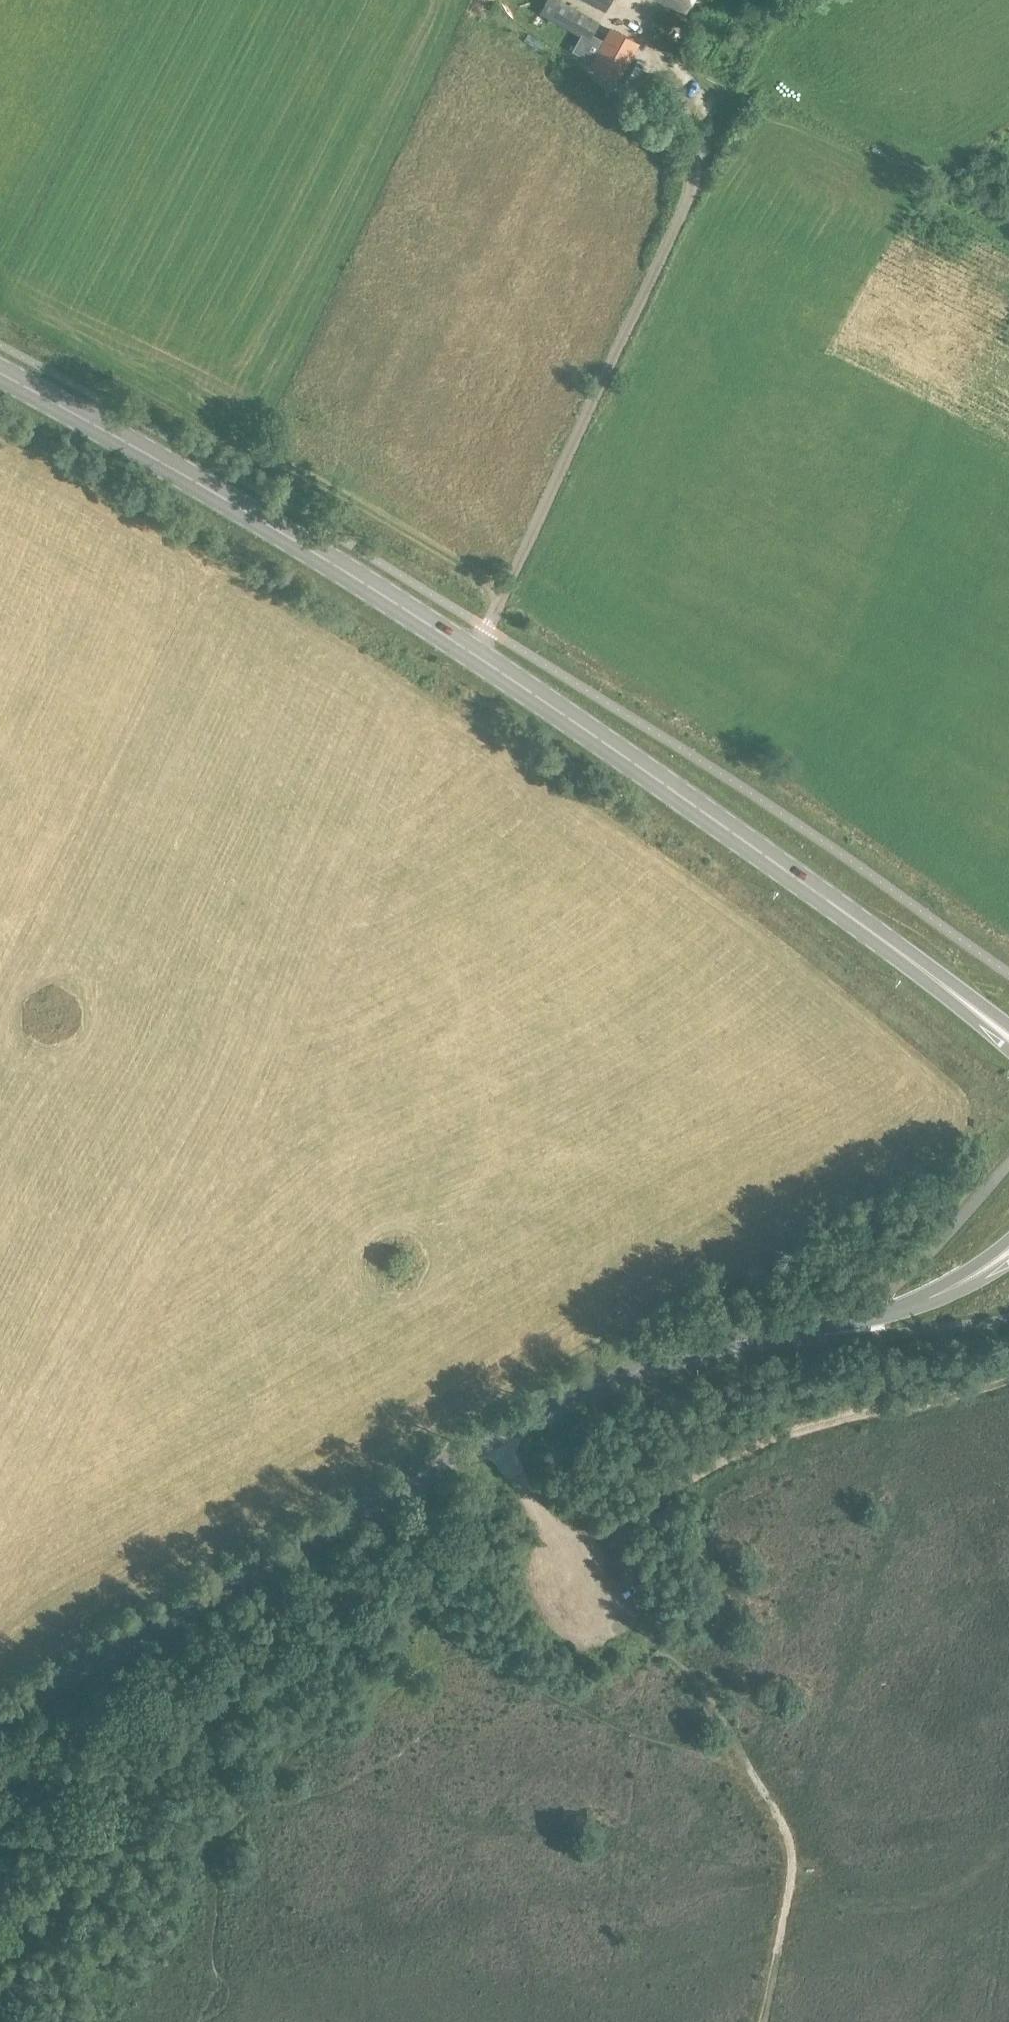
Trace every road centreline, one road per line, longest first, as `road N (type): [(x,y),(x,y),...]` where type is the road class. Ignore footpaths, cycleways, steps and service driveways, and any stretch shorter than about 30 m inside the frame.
road 1 (tertiary): [(773,1341),(583,1390),(0,1716)]
road 2 (unclassified): [(478,655),(690,202),(688,115),(630,6)]
road 3 (primary): [(997,1031),(898,951),(478,655)]
road 4 (primary): [(478,655),(0,370)]
road 5 (track): [(1008,1376),(905,1406),(865,1409),(690,1475),(561,1557)]
road 6 (tertiary): [(773,1341),(925,1302),(1007,1253)]

